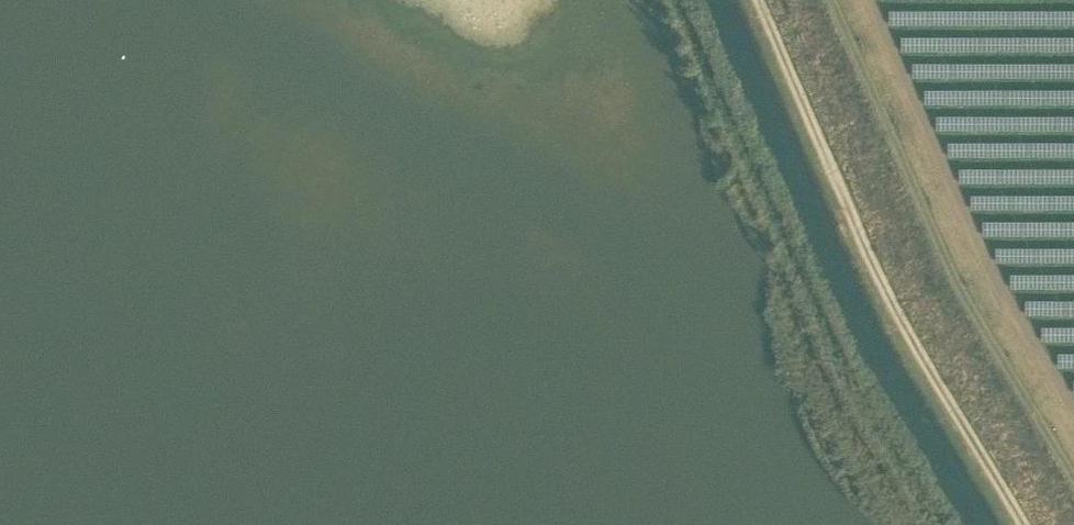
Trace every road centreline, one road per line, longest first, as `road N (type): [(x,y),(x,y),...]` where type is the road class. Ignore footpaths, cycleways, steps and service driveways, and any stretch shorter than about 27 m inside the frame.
road 1 (track): [(1019,524),(857,240),(753,0)]

